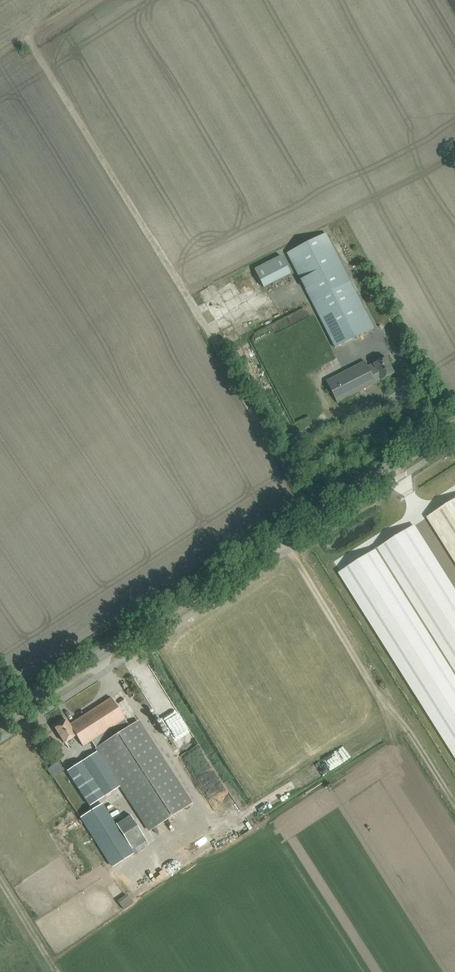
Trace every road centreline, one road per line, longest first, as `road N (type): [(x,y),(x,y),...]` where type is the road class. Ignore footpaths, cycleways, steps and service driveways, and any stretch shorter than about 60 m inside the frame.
road 1 (track): [(28,39),(321,513)]
road 2 (tertiary): [(0,722),(454,426)]

